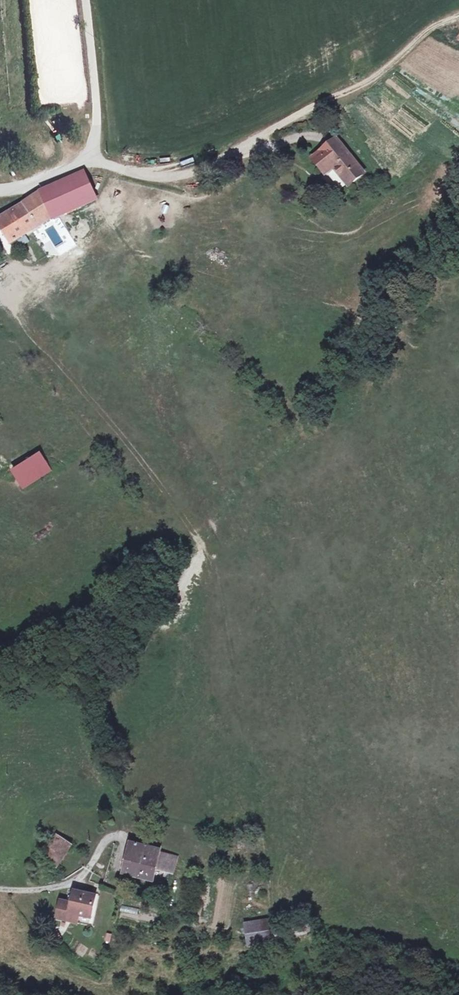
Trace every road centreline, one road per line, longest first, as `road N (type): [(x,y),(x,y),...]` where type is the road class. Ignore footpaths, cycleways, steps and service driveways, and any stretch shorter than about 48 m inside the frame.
road 1 (track): [(237,154),(369,81),(435,25),(458,17)]

